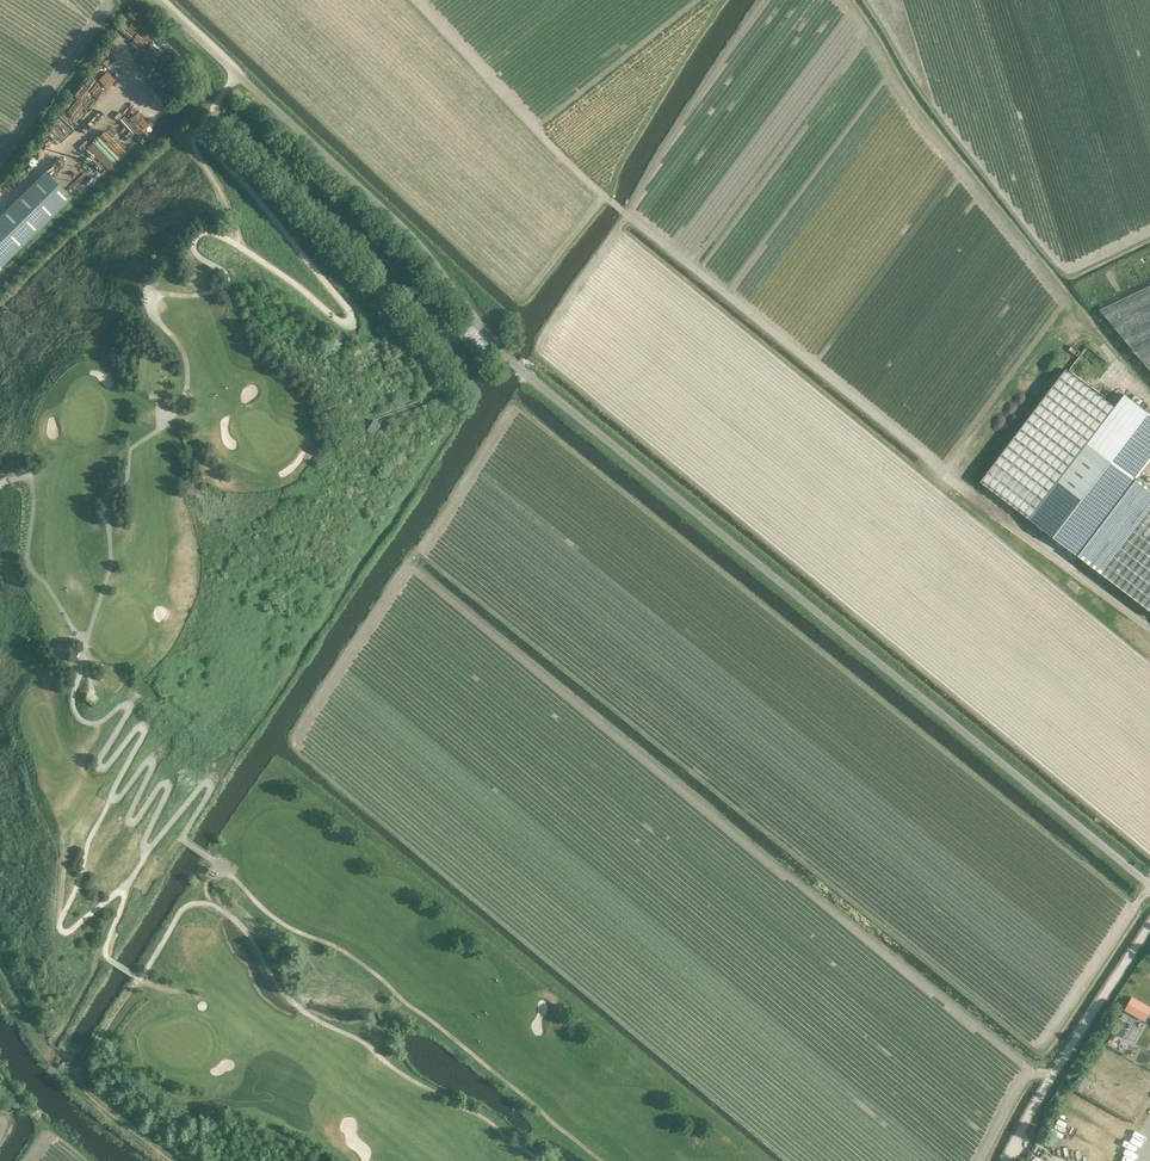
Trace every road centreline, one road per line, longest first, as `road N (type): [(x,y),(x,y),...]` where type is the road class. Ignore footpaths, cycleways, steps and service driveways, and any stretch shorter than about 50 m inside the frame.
road 1 (track): [(1149,628),(939,474),(623,211),(414,0)]
road 2 (track): [(1006,1160),(1149,926)]
road 3 (track): [(71,1075),(174,1160)]

